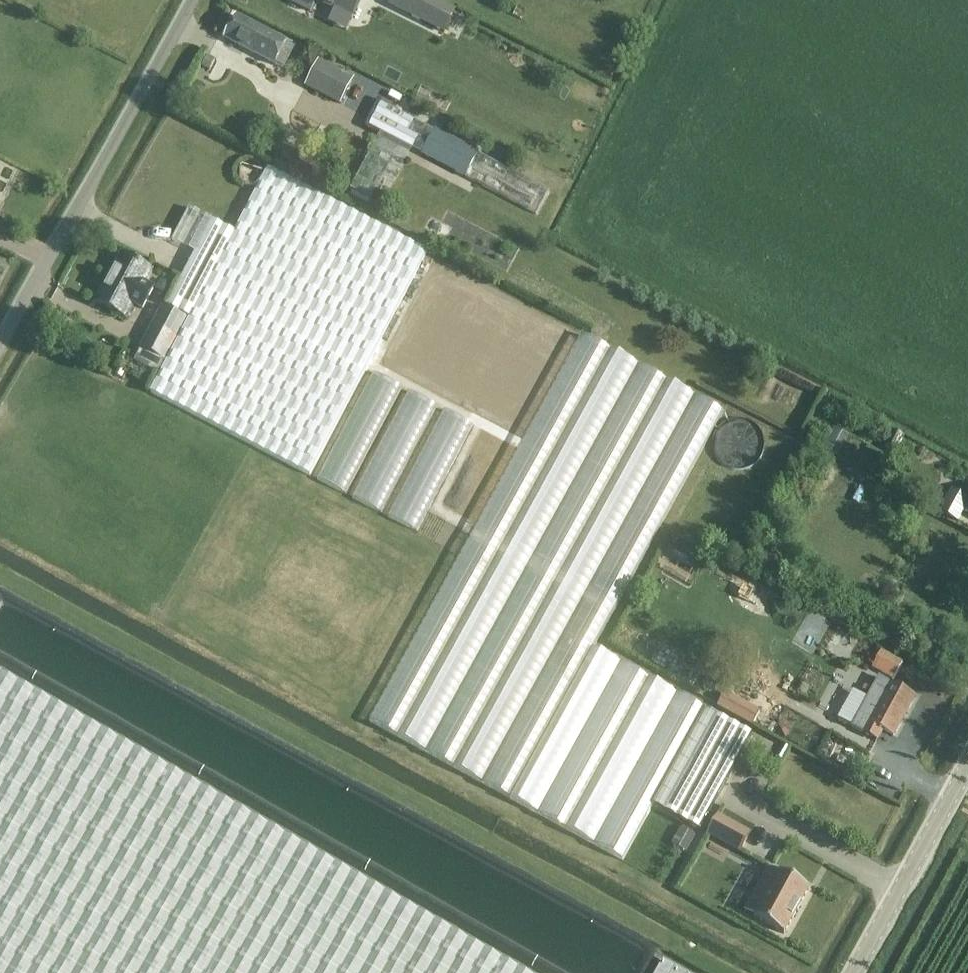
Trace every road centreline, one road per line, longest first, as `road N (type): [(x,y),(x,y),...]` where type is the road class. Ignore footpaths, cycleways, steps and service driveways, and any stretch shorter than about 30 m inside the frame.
road 1 (residential): [(0,351),(193,0)]
road 2 (unclassified): [(852,972),(967,764)]

